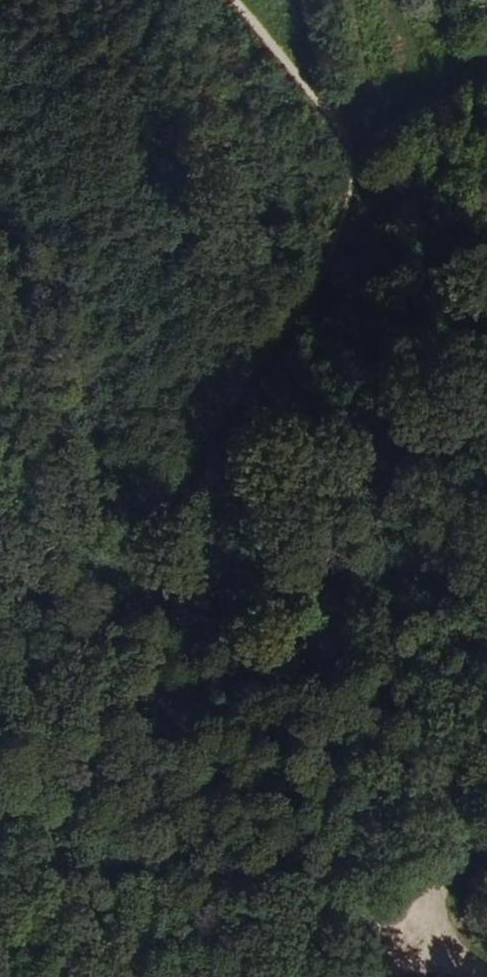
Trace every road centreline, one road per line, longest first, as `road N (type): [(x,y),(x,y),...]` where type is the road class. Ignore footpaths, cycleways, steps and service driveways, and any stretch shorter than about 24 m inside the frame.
road 1 (track): [(336,121),(345,210),(323,272),(178,492),(149,559),(177,610),(275,616),(451,547),(486,557)]
road 2 (track): [(0,812),(414,937)]
road 3 (track): [(414,937),(486,763)]
road 4 (track): [(235,0),(336,121)]

